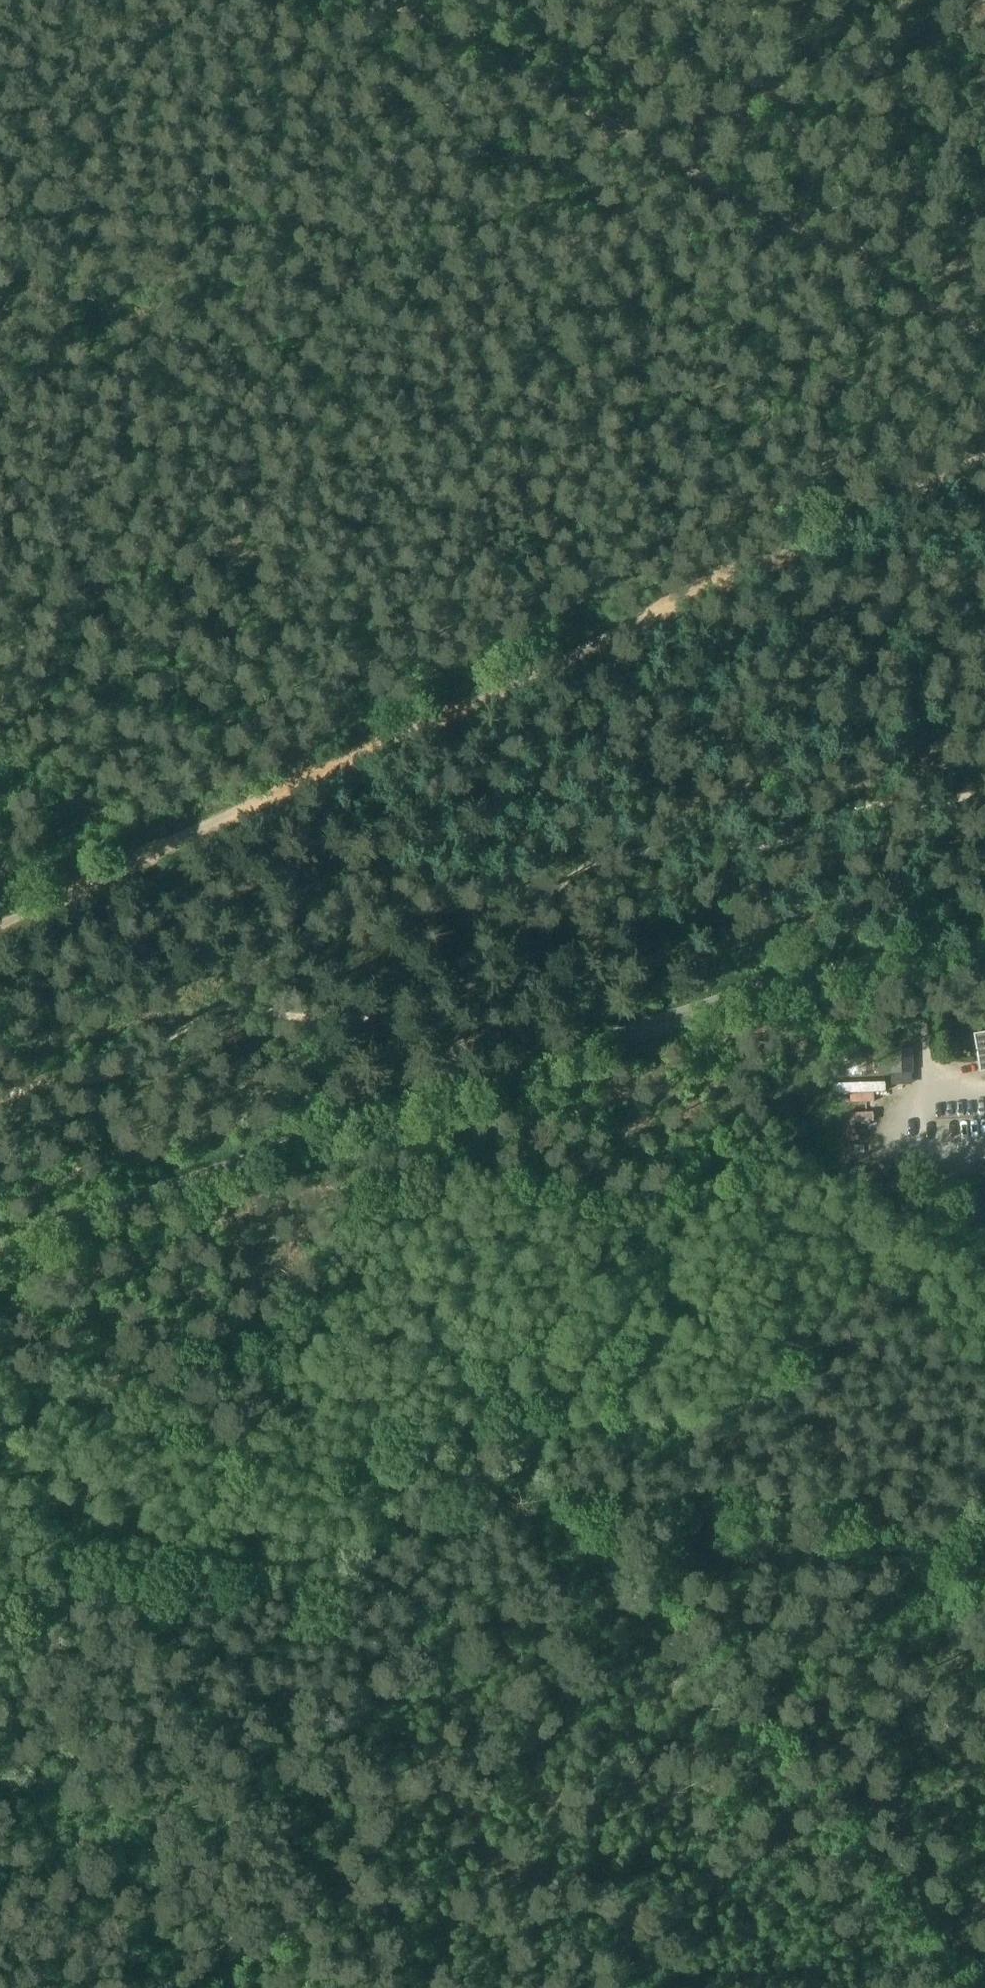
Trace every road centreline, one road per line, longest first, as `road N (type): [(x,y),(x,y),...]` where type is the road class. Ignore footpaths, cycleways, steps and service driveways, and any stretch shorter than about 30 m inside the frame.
road 1 (track): [(0,942),(984,466)]
road 2 (unclassified): [(0,1253),(792,983),(984,948)]
road 3 (track): [(984,339),(391,0)]

